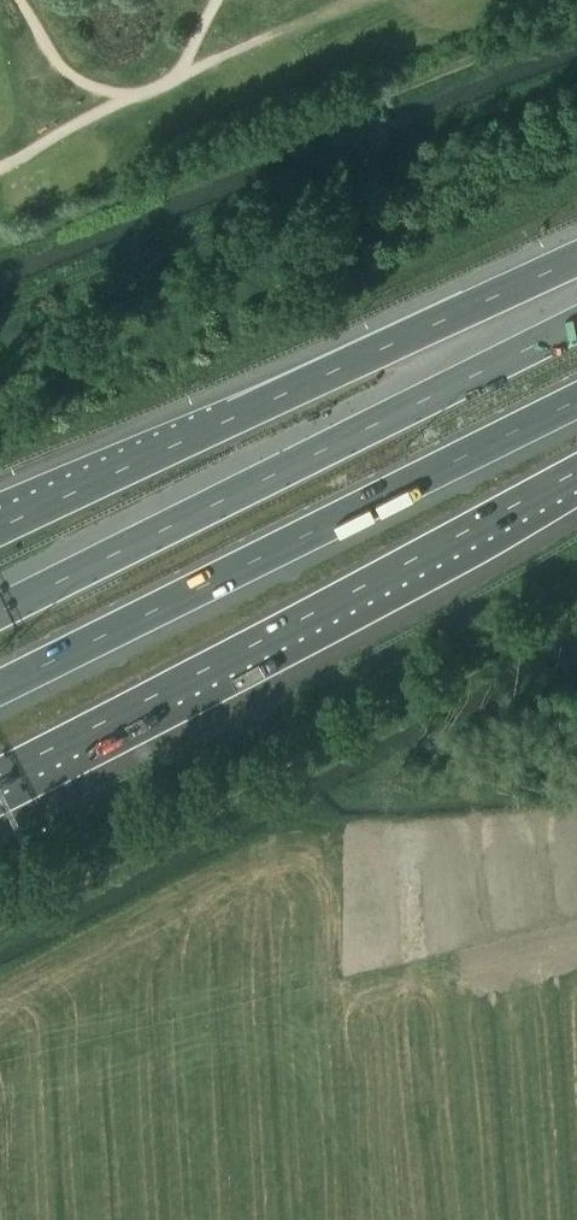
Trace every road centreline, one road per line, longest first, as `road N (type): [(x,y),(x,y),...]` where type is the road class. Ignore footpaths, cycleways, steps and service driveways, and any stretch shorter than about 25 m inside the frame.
road 1 (motorway): [(0,774),(576,471)]
road 2 (motorway): [(576,324),(0,611)]
road 3 (motorway): [(0,686),(576,400)]
road 4 (motorway): [(576,259),(0,529)]
road 5 (track): [(0,254),(576,29)]

